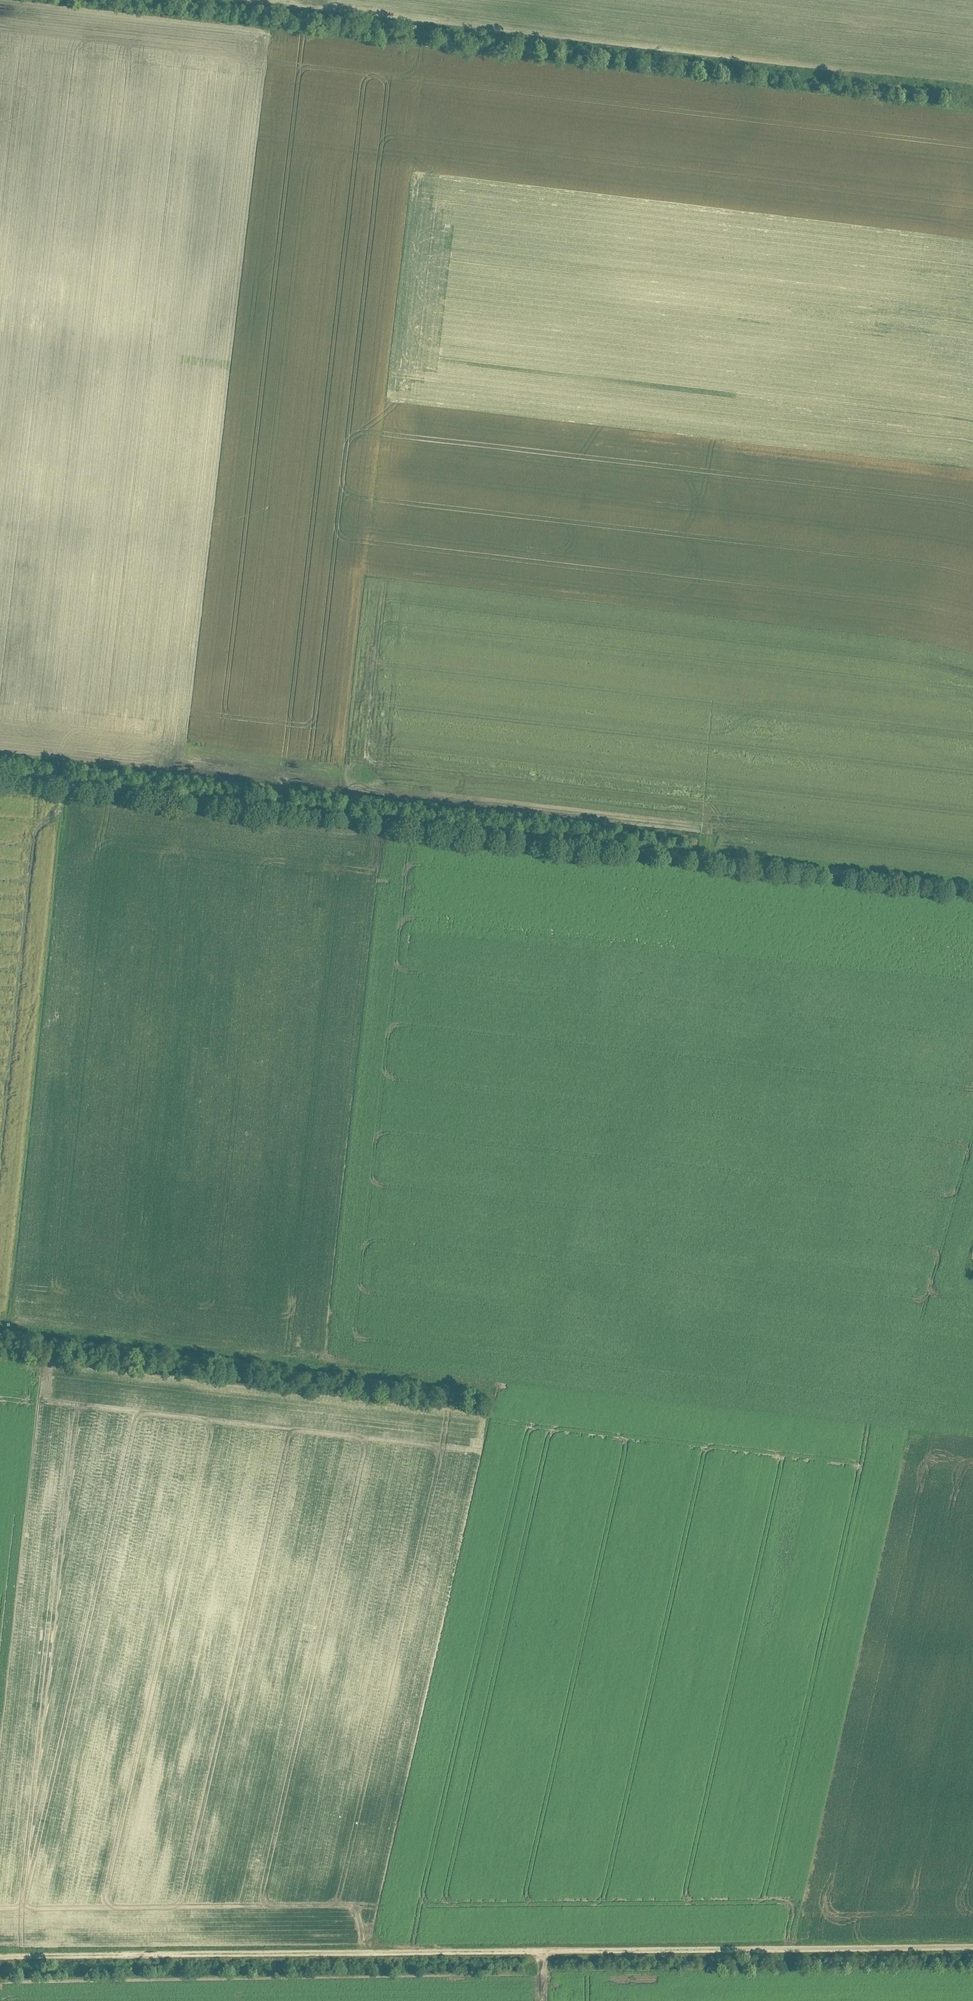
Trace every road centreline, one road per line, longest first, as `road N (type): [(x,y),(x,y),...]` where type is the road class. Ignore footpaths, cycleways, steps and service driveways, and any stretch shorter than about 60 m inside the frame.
road 1 (track): [(0,779),(972,889)]
road 2 (unclassified): [(0,1957),(972,1946)]

